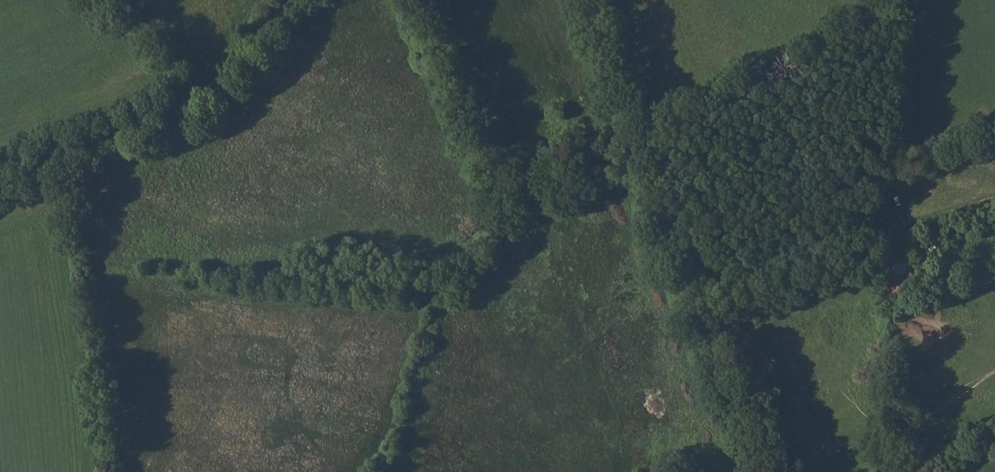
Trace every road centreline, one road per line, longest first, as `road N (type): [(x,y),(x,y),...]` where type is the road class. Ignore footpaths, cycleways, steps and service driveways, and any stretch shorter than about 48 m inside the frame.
road 1 (track): [(60,154),(179,102),(285,0)]

